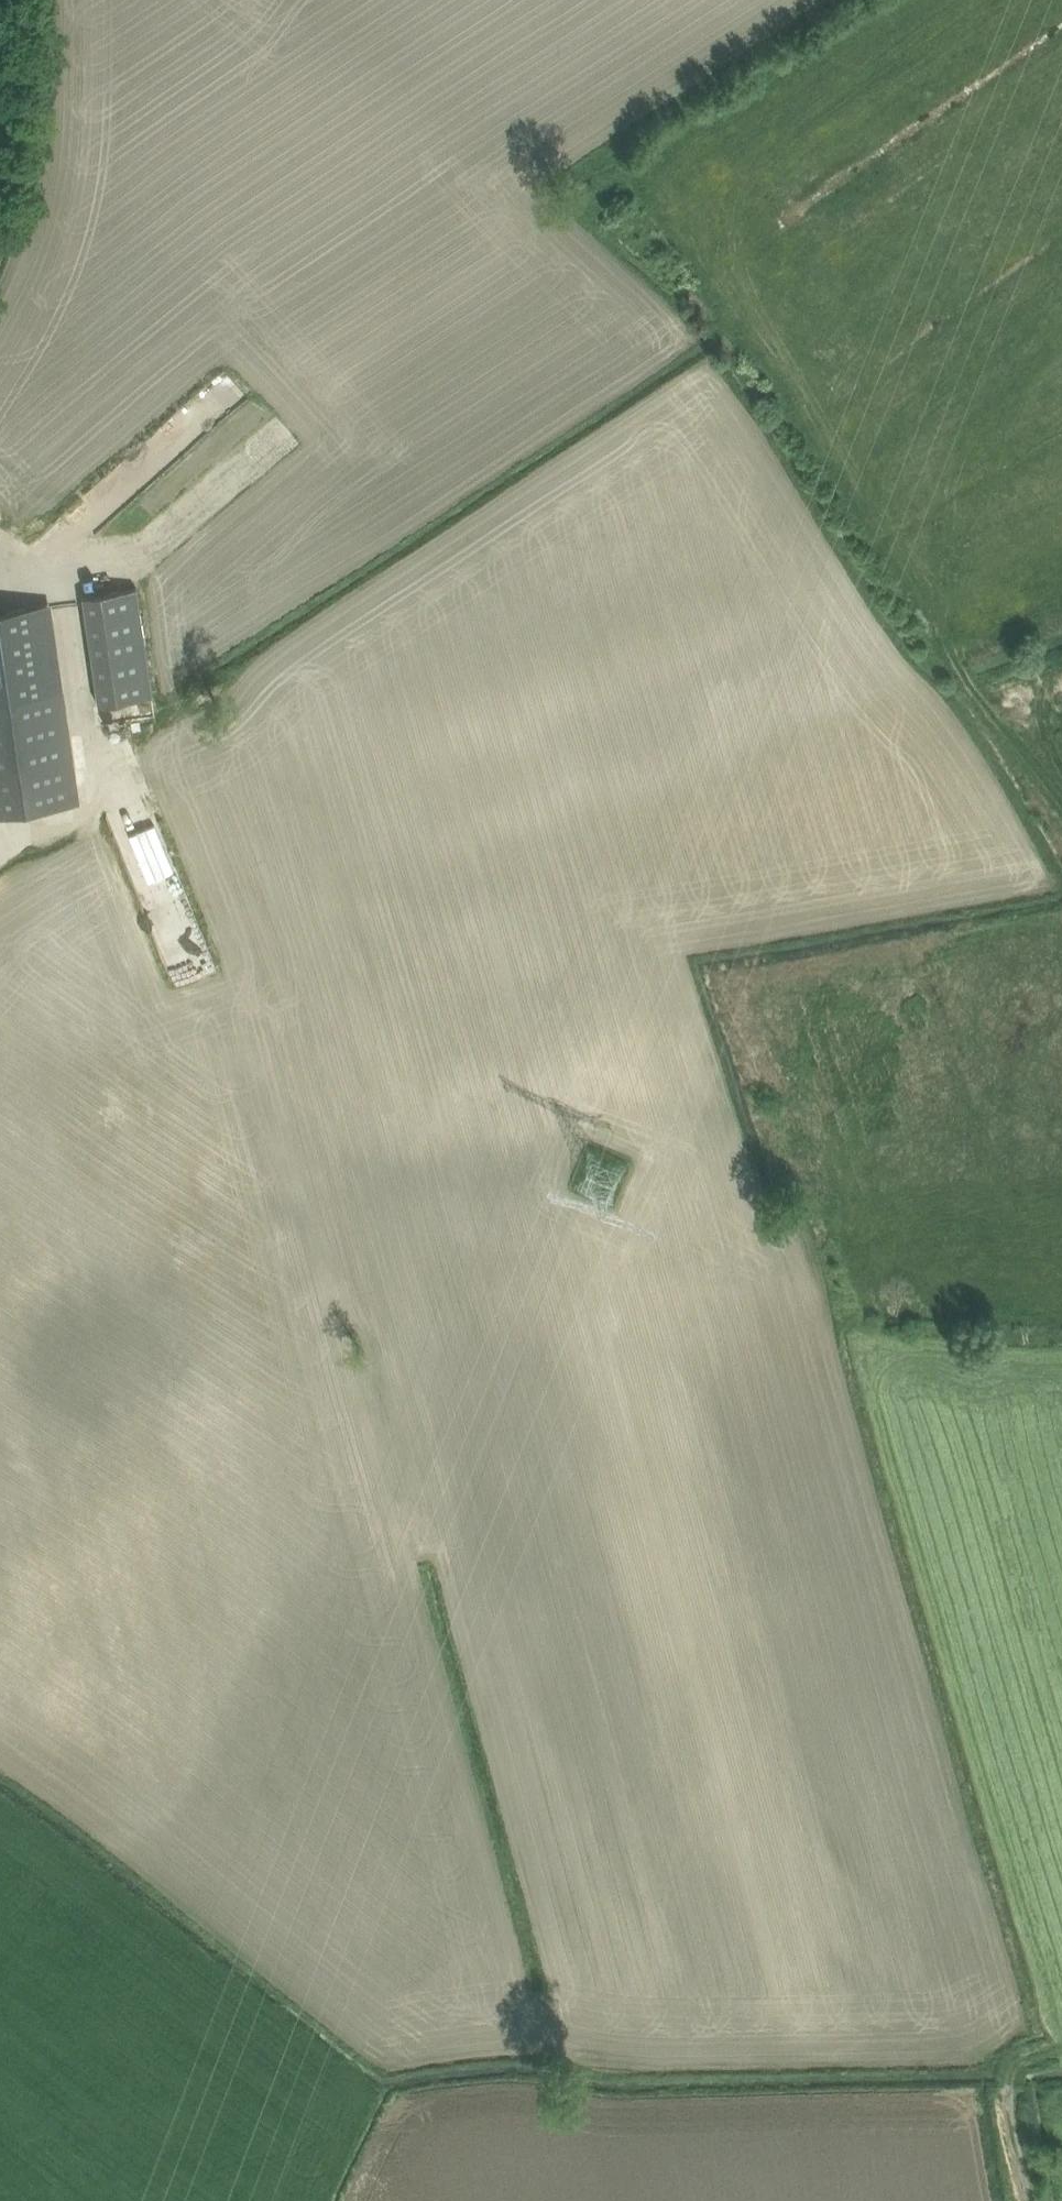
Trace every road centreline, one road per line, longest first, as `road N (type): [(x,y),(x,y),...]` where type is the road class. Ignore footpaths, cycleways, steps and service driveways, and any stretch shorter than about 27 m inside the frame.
road 1 (tertiary): [(18,0),(20,73),(0,202)]
road 2 (track): [(1031,2200),(1009,2068),(1049,2052)]

